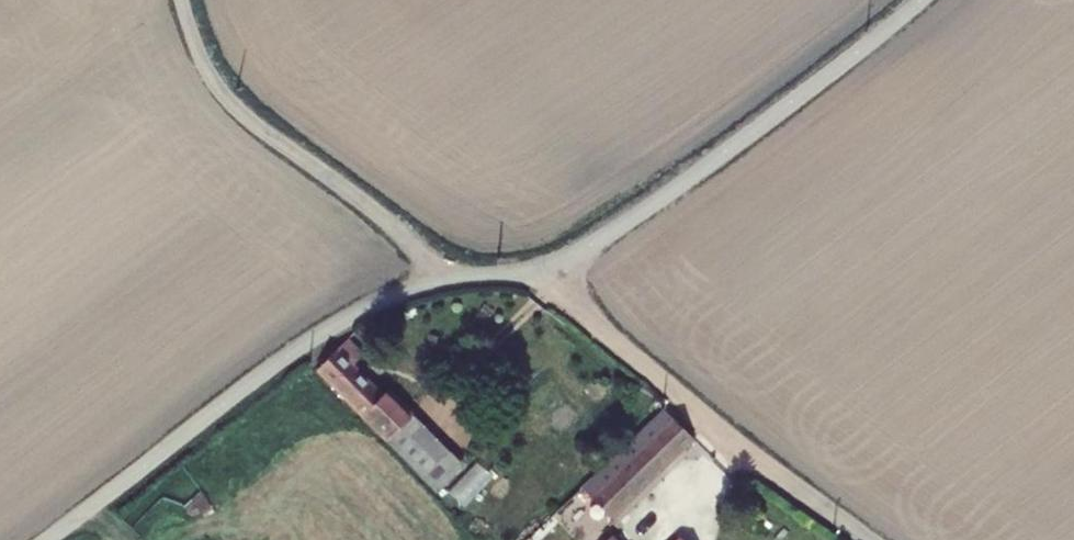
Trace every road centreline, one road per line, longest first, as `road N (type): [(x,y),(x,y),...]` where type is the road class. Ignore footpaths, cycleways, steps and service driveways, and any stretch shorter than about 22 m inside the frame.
road 1 (unclassified): [(46,539),(273,365),(368,306),(432,283),(541,270),(573,256),(666,195),(919,0)]
road 2 (track): [(554,266),(600,333),(865,539)]
road 3 (track): [(181,0),(201,58),(229,99),(459,278)]

